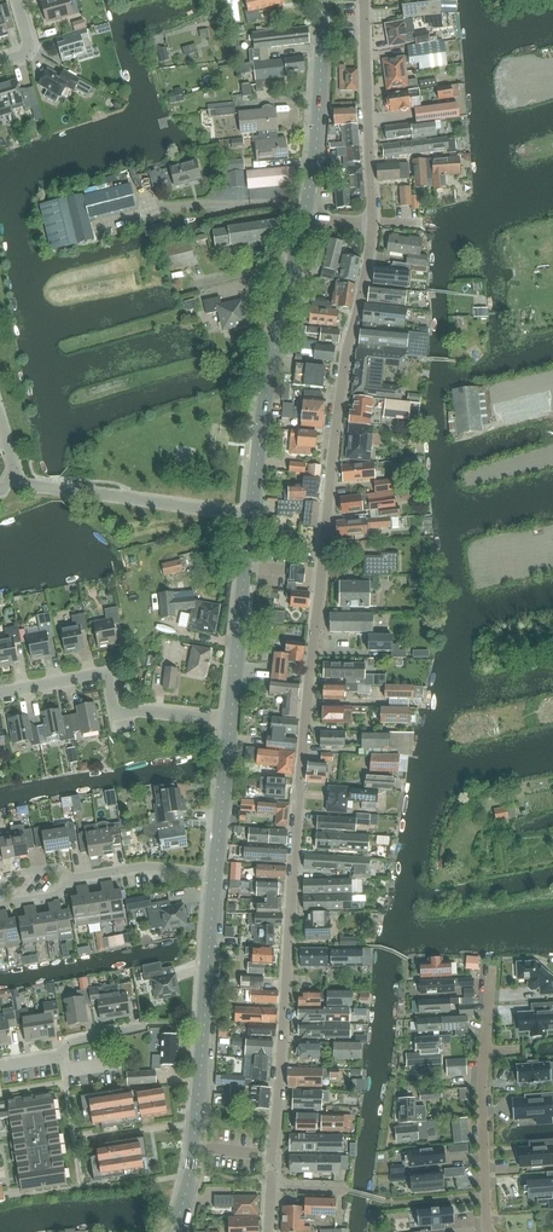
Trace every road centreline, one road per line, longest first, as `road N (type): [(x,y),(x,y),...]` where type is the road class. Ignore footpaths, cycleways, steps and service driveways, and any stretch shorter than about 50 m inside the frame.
road 1 (residential): [(269,1231),(297,821),(336,425),(374,224)]
road 2 (tertiary): [(174,1231),(191,1165),(214,873)]
road 3 (tertiary): [(251,514),(271,361),(303,219)]
road 4 (residential): [(230,721),(120,714),(102,674),(0,694)]
road 5 (residential): [(251,514),(17,478)]
road 6 (residential): [(374,224),(366,0)]
road 7 (tertiary): [(230,721),(251,514)]
road 8 (tertiary): [(308,193),(321,0)]
road 9 (residential): [(488,1231),(485,1051)]
road 10 (tertiary): [(214,873),(230,721)]
road 11 (residential): [(308,193),(160,210)]
road 12 (residential): [(68,879),(144,866),(214,873)]
road 13 (residential): [(0,1065),(134,1031)]

